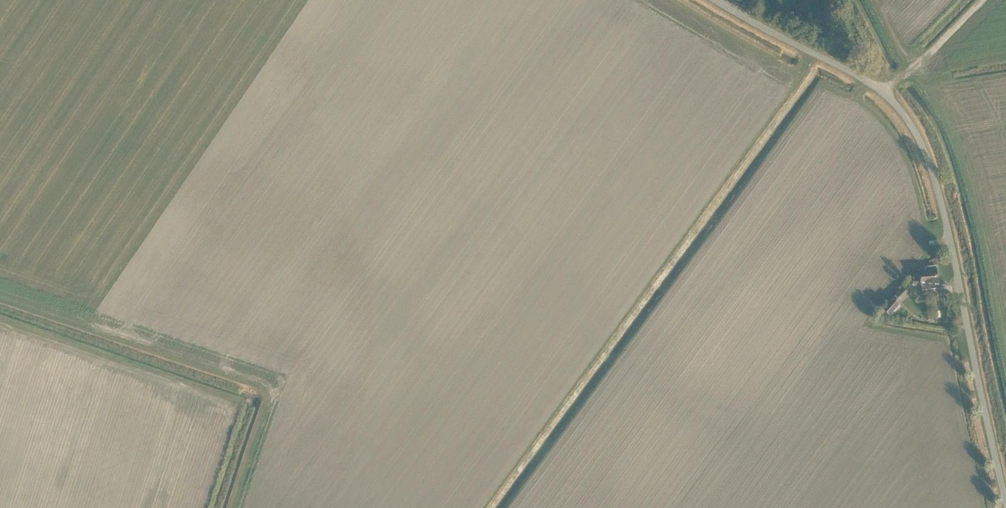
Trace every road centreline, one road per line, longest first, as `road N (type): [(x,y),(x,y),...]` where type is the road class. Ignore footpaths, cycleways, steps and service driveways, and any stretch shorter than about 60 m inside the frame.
road 1 (unclassified): [(1005,498),(918,141),(886,100),(714,0)]

